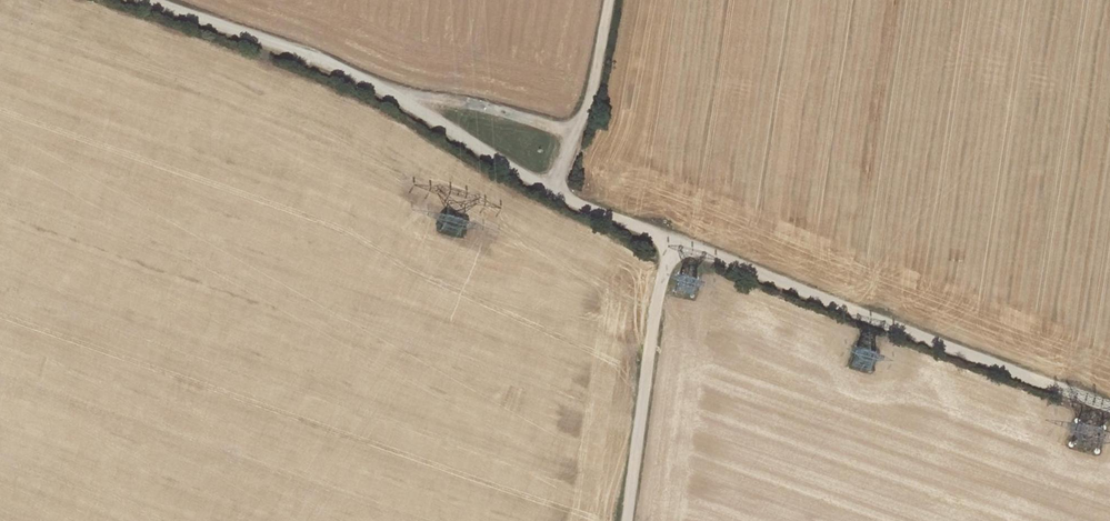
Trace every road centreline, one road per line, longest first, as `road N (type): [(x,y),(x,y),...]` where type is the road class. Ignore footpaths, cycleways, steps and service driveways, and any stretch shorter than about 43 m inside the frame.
road 1 (track): [(1109,409),(668,245),(550,188),(365,81),(153,0)]
road 2 (track): [(626,520),(668,245)]
road 3 (track): [(575,135),(365,81)]
road 4 (track): [(550,188),(590,96),(606,0)]

